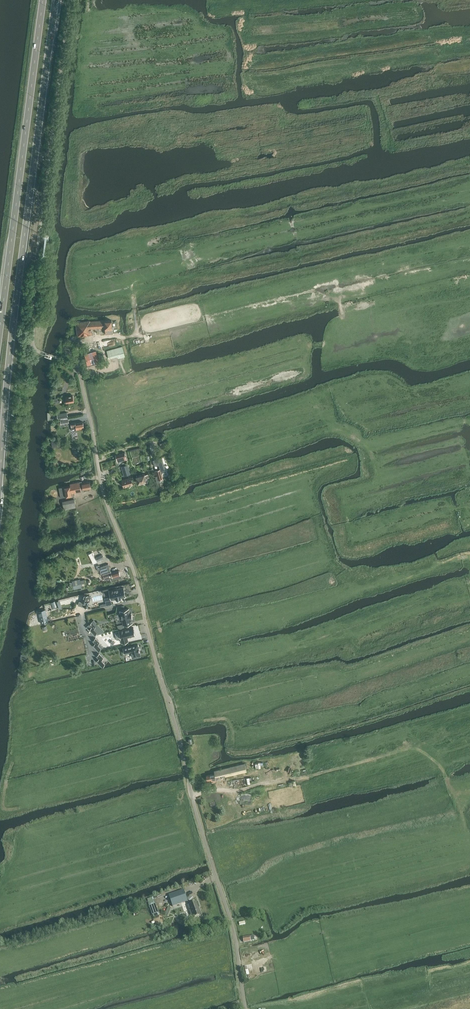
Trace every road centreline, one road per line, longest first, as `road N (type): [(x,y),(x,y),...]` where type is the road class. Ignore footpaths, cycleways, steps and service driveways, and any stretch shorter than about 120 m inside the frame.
road 1 (trunk): [(0,473),(55,0)]
road 2 (unclassified): [(247,1008),(231,921),(139,600)]
road 3 (trunk): [(43,0),(0,329)]
road 4 (unclassified): [(139,600),(105,496),(80,368),(58,359)]
road 5 (track): [(328,345),(345,349),(383,334),(426,340),(469,313)]

